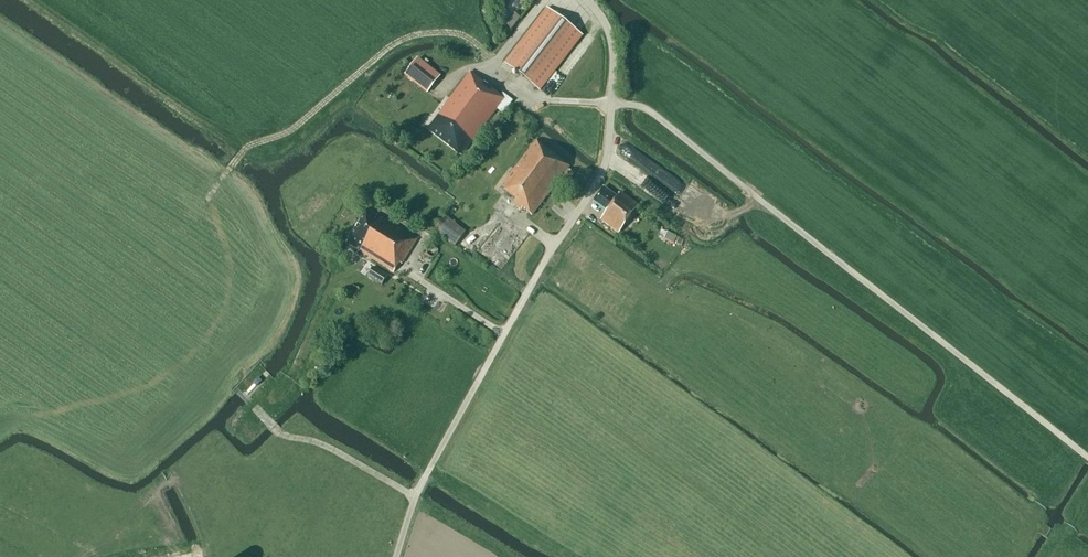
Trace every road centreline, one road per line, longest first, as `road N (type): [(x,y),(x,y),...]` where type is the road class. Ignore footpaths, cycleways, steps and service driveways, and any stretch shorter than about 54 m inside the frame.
road 1 (track): [(611,101),(653,111),(1087,454)]
road 2 (unclassified): [(416,496),(597,183),(607,154),(612,61),(607,22),(588,0)]
road 3 (track): [(611,101),(542,98),(467,36),(419,33),(386,48),(294,125),(247,146),(210,195)]
road 4 (unclassified): [(416,496),(322,442),(279,433),(255,407)]

